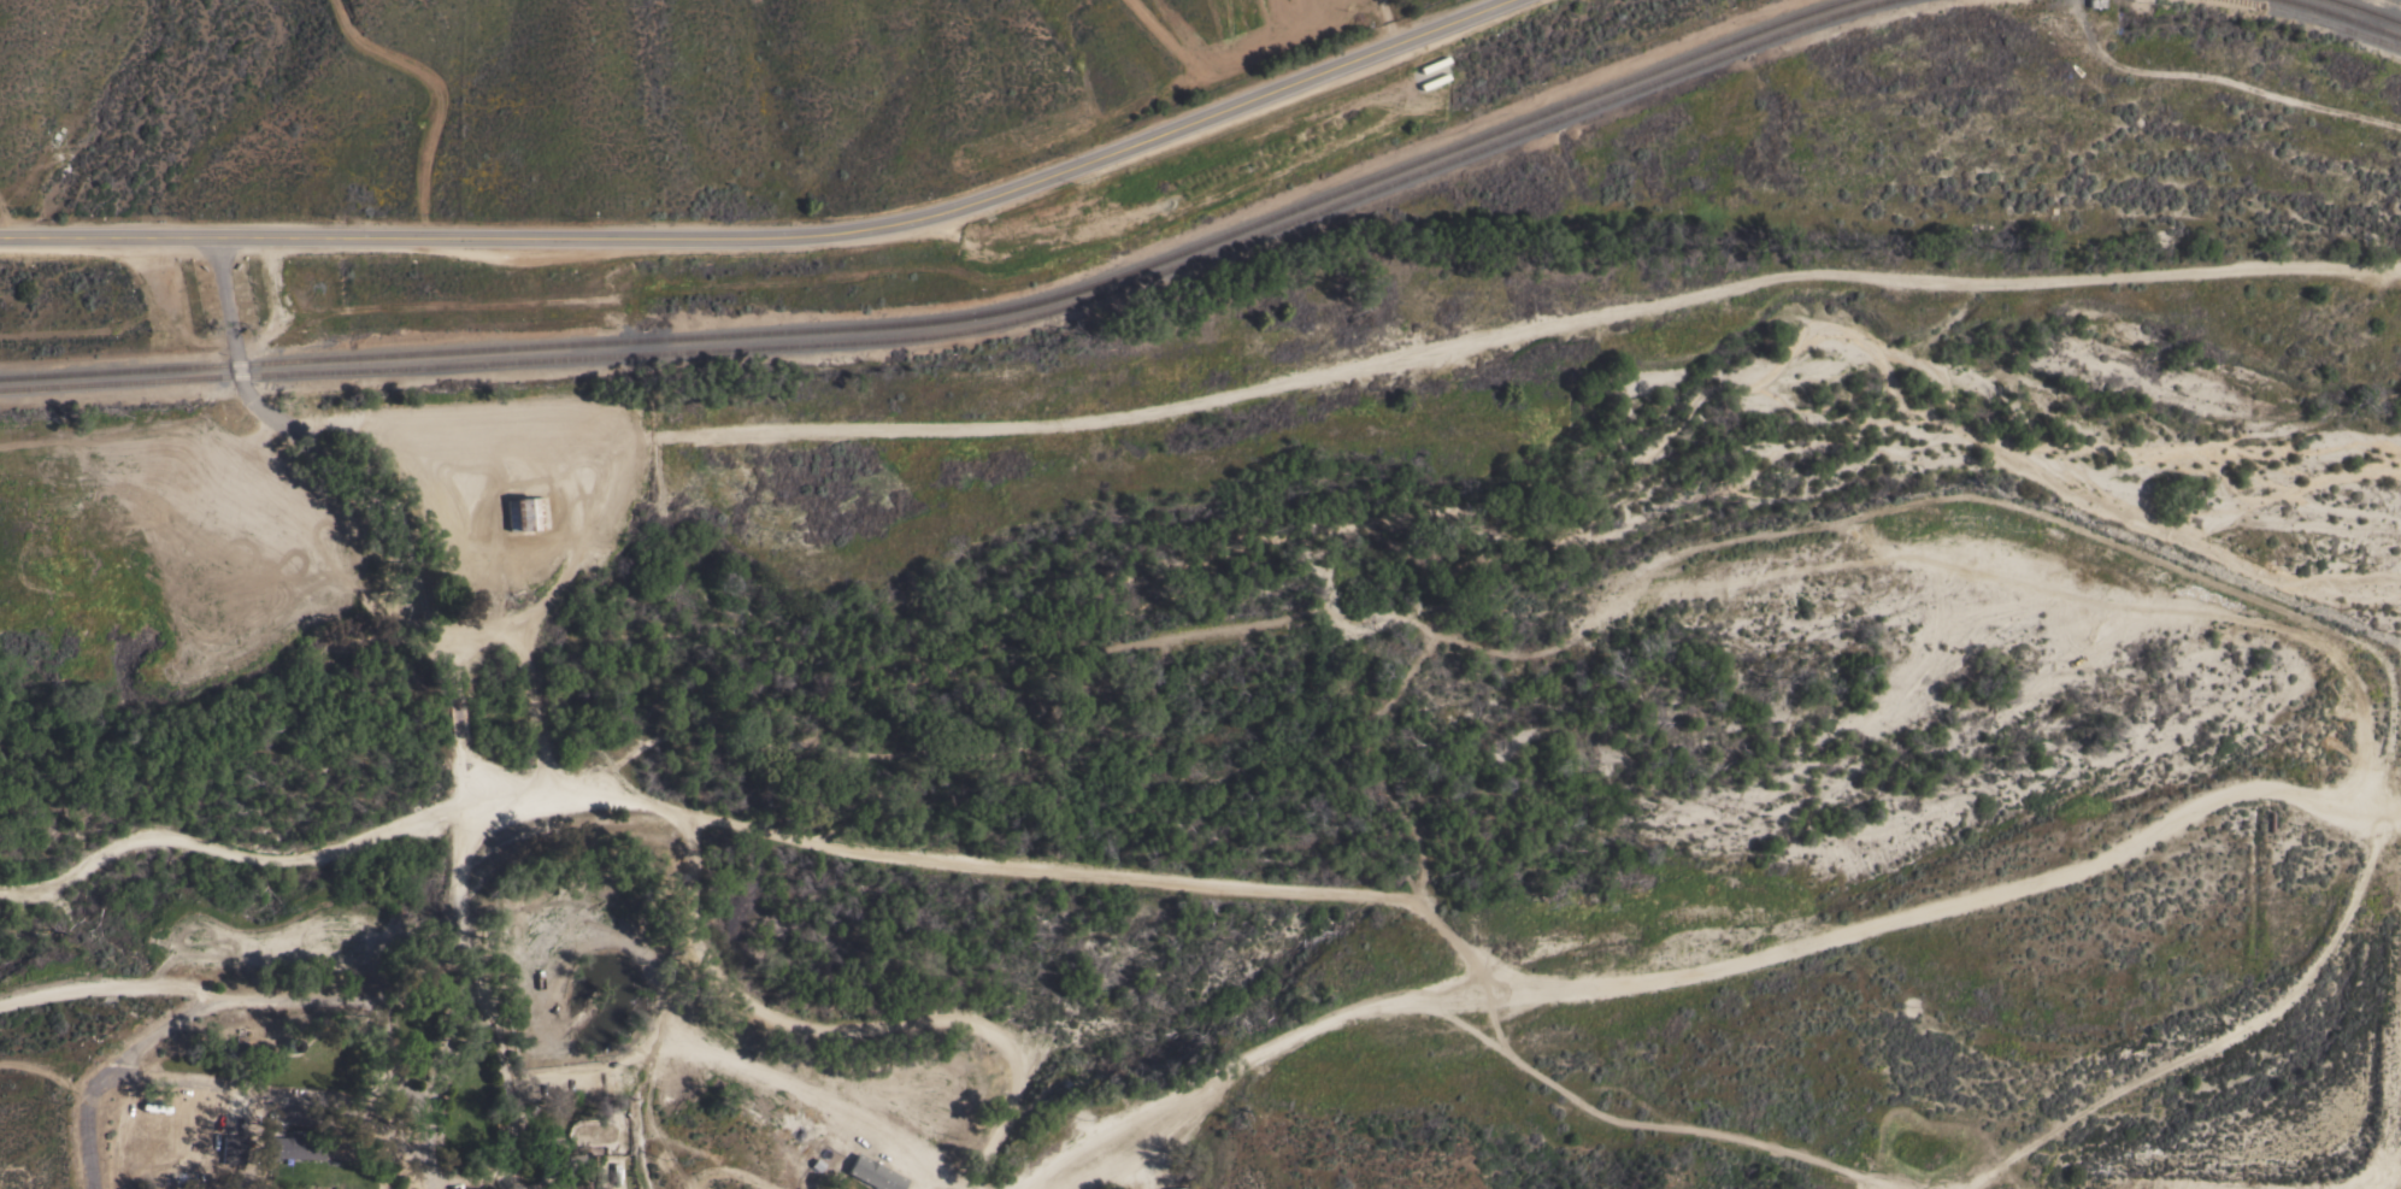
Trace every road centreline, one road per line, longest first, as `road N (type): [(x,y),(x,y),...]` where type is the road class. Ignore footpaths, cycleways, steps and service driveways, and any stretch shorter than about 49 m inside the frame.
road 1 (residential): [(213,240),(239,377),(245,398),(265,417),(377,426),(584,426),(659,437),(1118,422),(1758,275),(1975,284),(2279,264),(2400,273)]
road 2 (secondary): [(0,240),(828,236),(943,217),(1511,0)]
road 3 (track): [(1620,601),(1650,566),(1685,548),(1965,499),(2001,504),(2362,648),(2384,667),(2393,696),(2400,811)]
road 4 (track): [(2400,811),(2336,659),(2309,640),(2250,624),(1926,565),(1869,563),(1583,607)]
road 5 (track): [(1011,1188),(1119,1117),(1296,1036),(1563,948),(1775,903)]
road 6 (track): [(688,816),(696,935),(769,1013),(842,1029),(946,1014),(1000,1040),(1014,1061),(1016,1093),(994,1142),(993,1188)]
road 7 (track): [(1971,1188),(2300,988),(2353,911),(2400,811)]
road 8 (track): [(537,1078),(673,1048),(785,1082),(864,1122),(952,1188)]
road 9 (residential): [(2369,1188),(2393,1154),(2400,810)]

